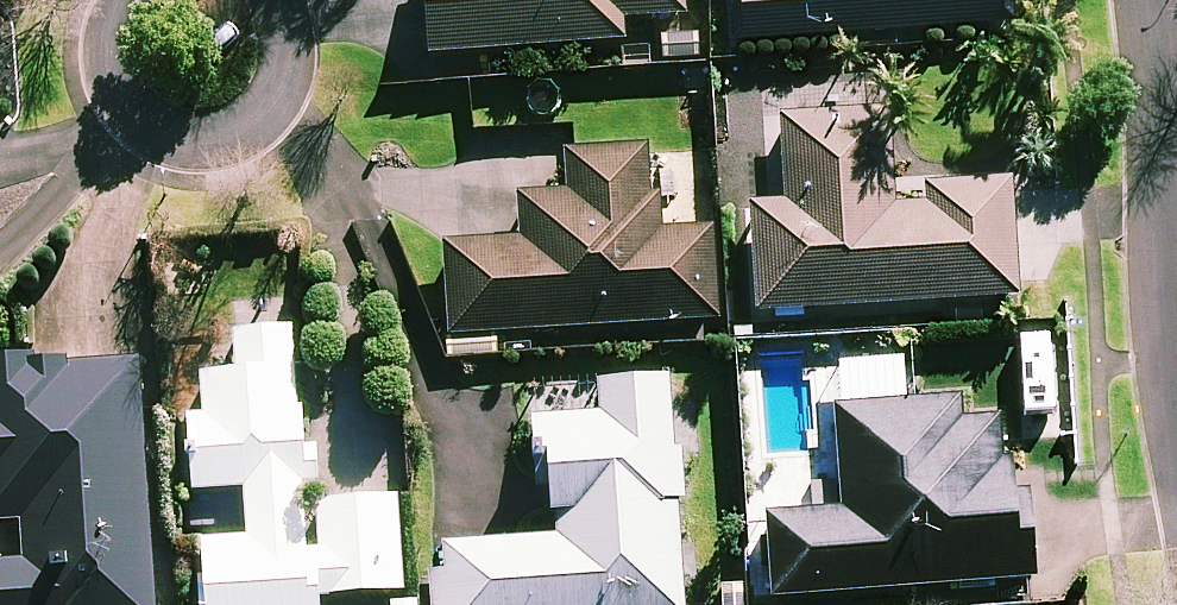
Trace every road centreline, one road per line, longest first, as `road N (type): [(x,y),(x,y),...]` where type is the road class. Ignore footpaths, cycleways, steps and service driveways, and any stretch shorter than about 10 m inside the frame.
road 1 (residential): [(279,0),(285,44),(271,105),(227,138),(160,136),(124,93),(120,24),(136,0)]

